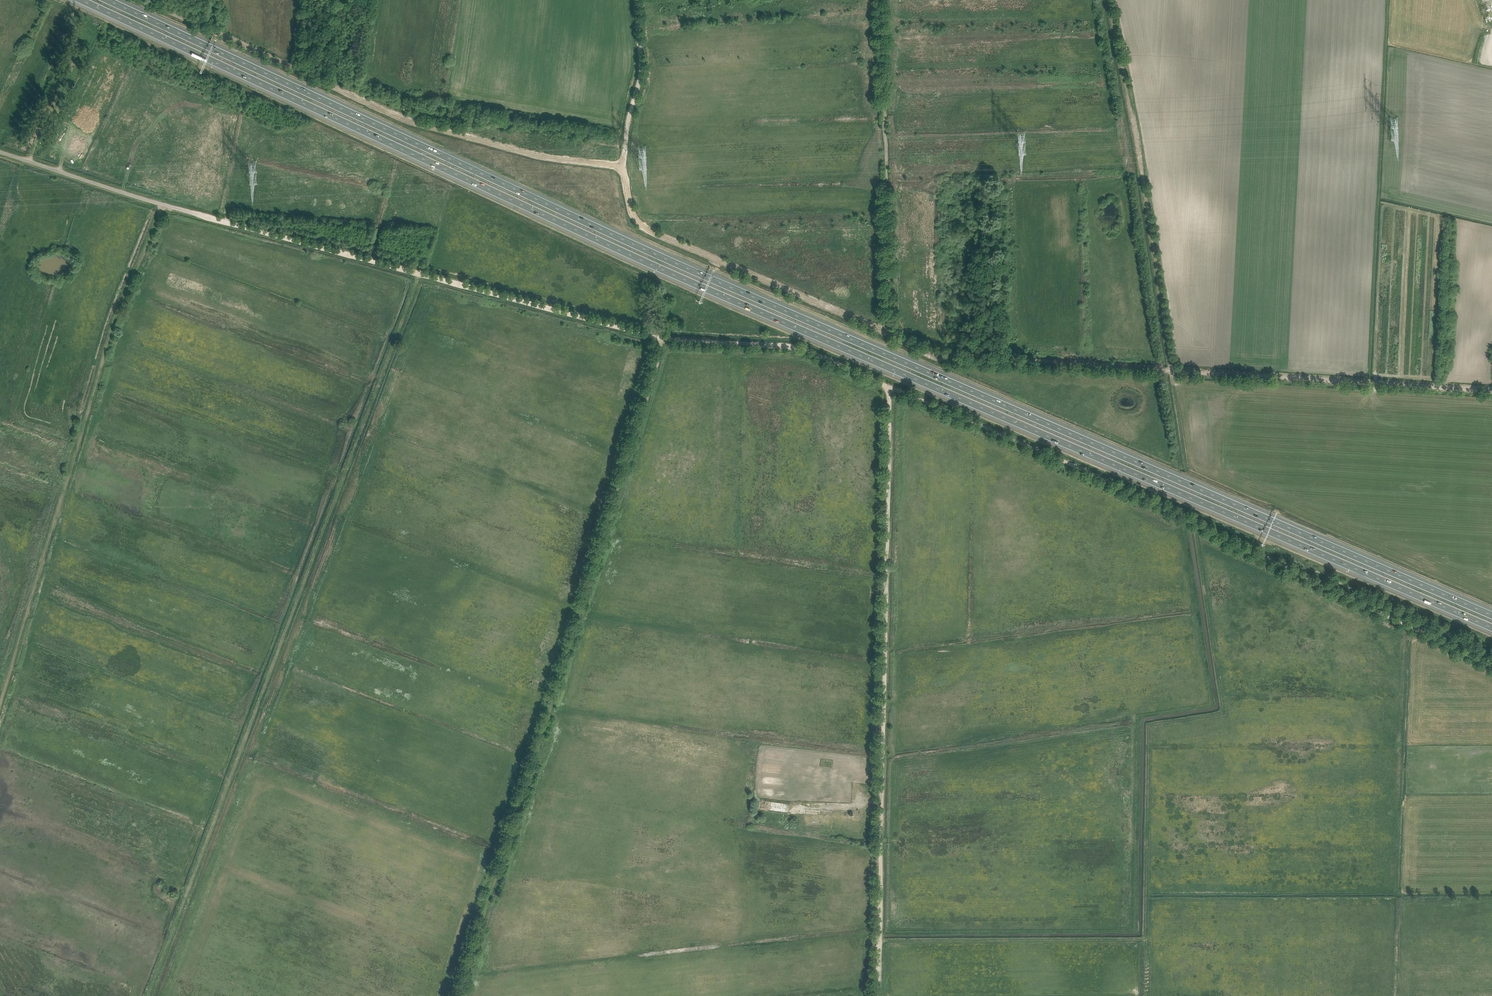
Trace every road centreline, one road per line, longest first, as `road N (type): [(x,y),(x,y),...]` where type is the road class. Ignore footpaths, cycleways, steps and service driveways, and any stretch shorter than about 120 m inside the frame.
road 1 (motorway): [(82,0),(633,255),(1491,627)]
road 2 (motorway): [(1491,611),(638,244),(110,0)]
road 3 (track): [(147,995),(419,275)]
road 4 (track): [(458,995),(662,340)]
road 5 (track): [(890,386),(1178,510),(1212,536),(1491,665)]
road 6 (track): [(1174,372),(933,355),(654,234),(634,217),(623,165)]
road 7 (track): [(890,386),(879,995)]
road 8 (track): [(163,205),(117,311),(0,696)]
road 9 (track): [(163,205),(662,340)]
road 10 (track): [(623,165),(539,158),(413,123),(144,0)]
road 11 (track): [(1174,372),(1109,0)]
road 12 (track): [(881,0),(890,333)]
road 13 (track): [(1491,394),(1174,372)]
road 14 (track): [(662,340),(796,343),(890,386)]
road 15 (unclassified): [(163,205),(0,152)]
road 16 (track): [(623,165),(640,63),(636,0)]

